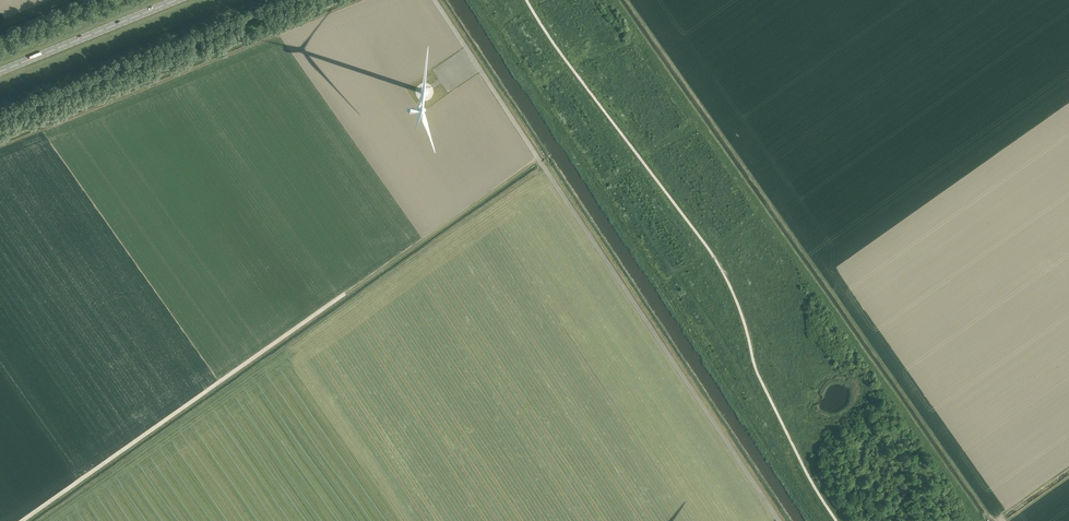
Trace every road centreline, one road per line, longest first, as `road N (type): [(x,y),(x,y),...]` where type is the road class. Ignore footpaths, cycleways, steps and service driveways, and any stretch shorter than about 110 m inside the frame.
road 1 (track): [(22,520),(539,159)]
road 2 (secondary): [(0,72),(176,0)]

